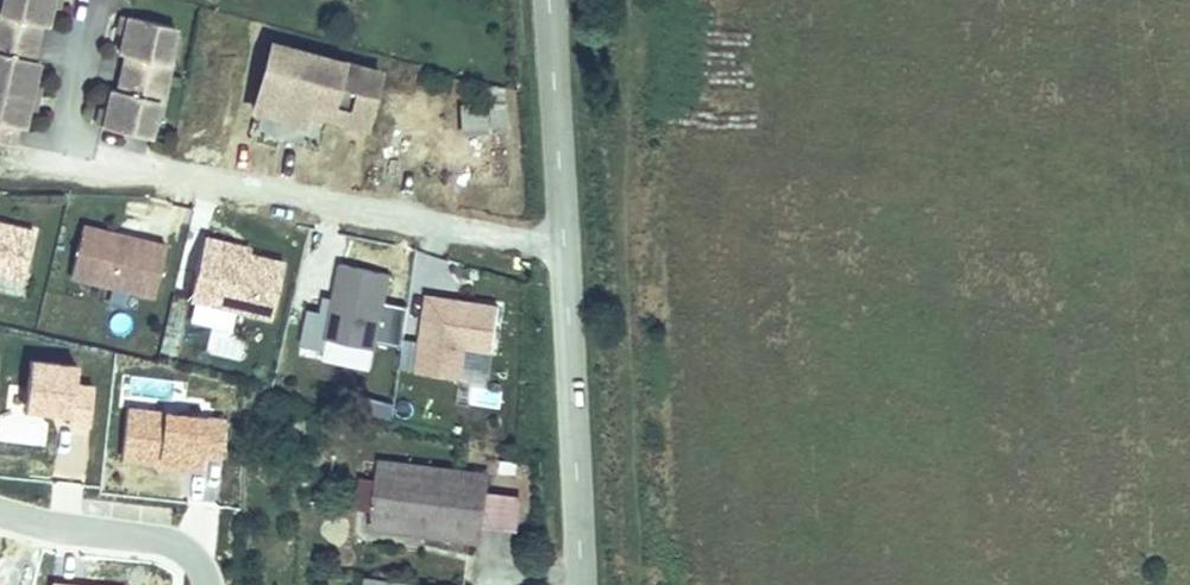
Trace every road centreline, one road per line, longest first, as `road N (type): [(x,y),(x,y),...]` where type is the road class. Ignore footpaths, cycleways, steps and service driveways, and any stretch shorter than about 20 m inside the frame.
road 1 (residential): [(562,241),(108,162),(78,142),(75,107),(97,10)]
road 2 (track): [(642,584),(629,211),(630,0)]
road 3 (tertiary): [(579,584),(562,241)]
road 4 (tertiary): [(562,241),(546,0)]

